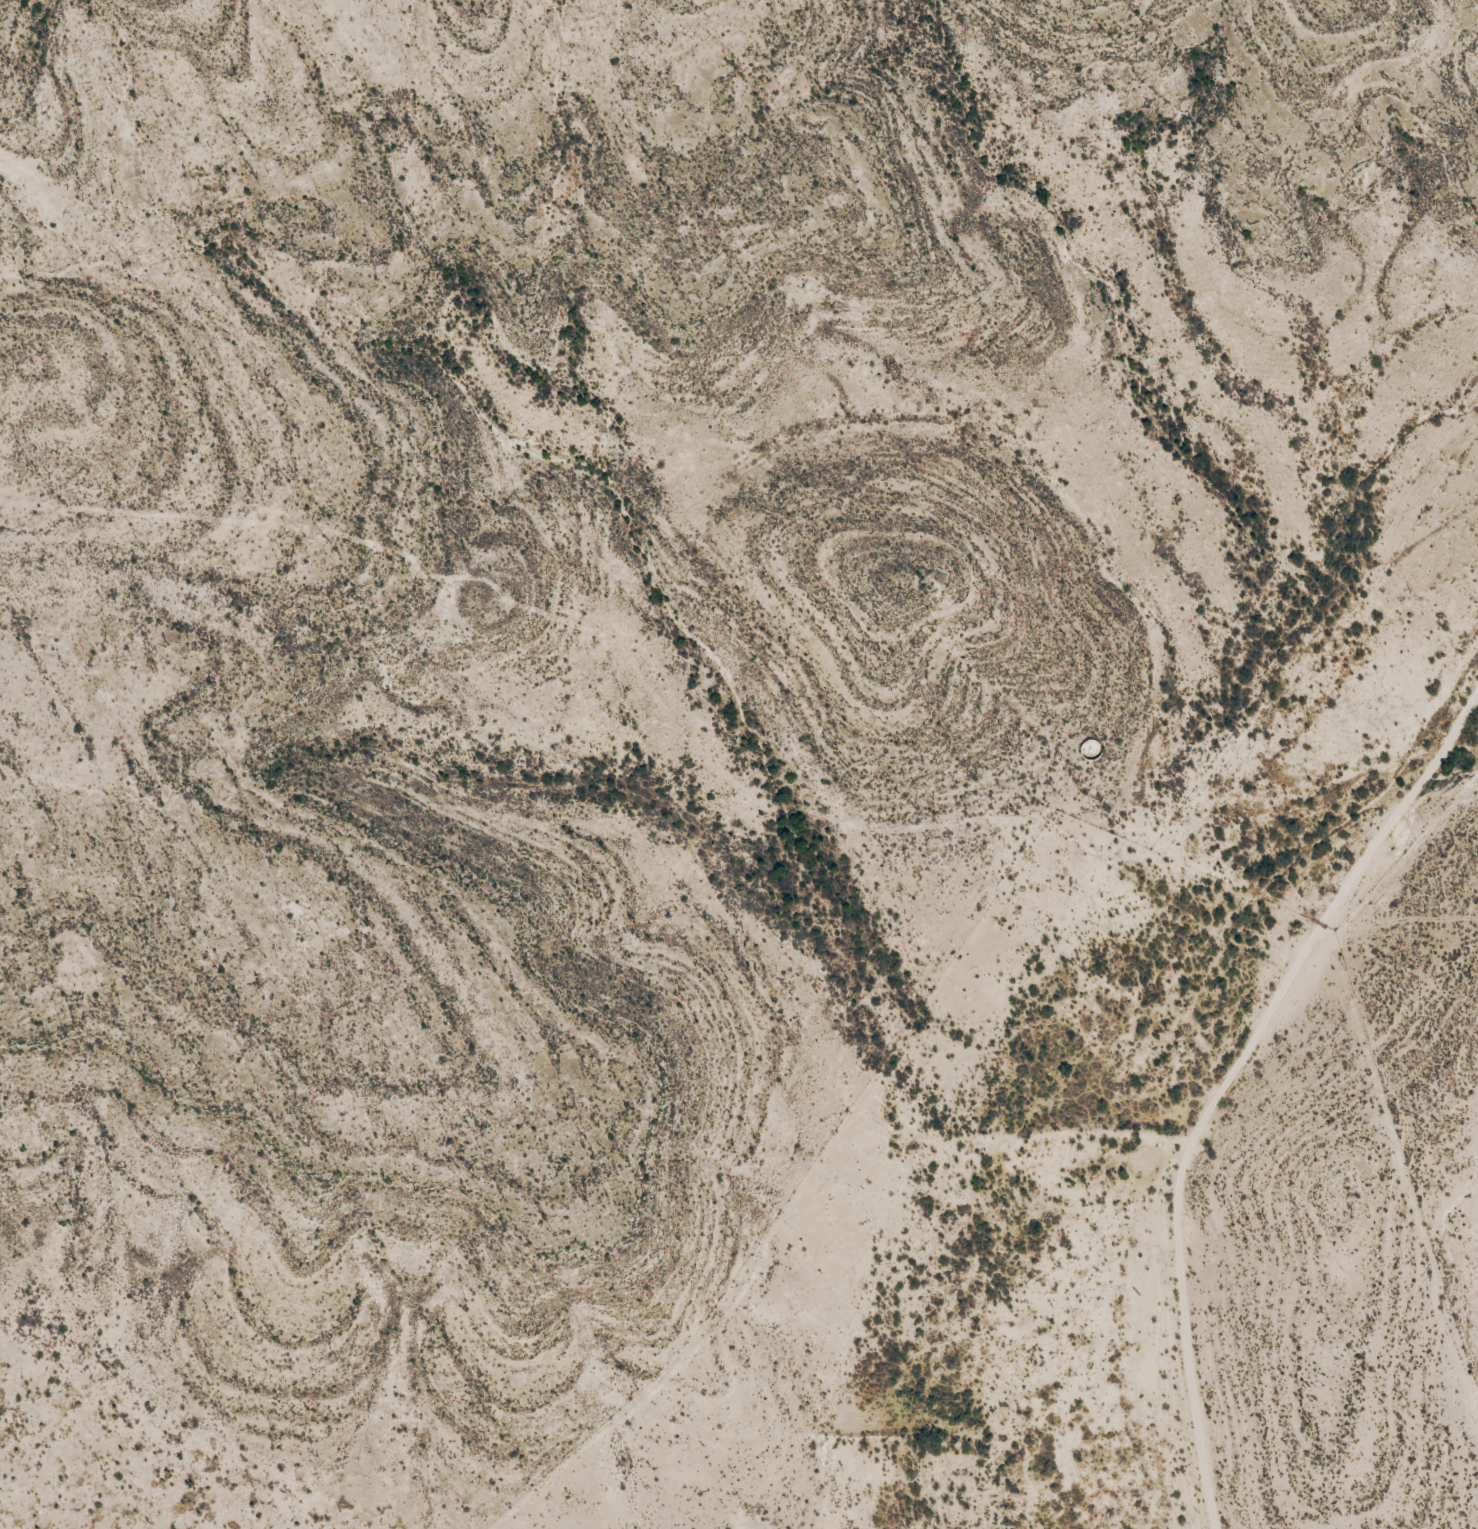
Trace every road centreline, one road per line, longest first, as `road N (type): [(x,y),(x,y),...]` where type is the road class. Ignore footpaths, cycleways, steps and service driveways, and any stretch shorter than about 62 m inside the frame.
road 1 (track): [(1229,1528),(1204,1458),(1194,1206),(1234,1113),(1477,690)]

